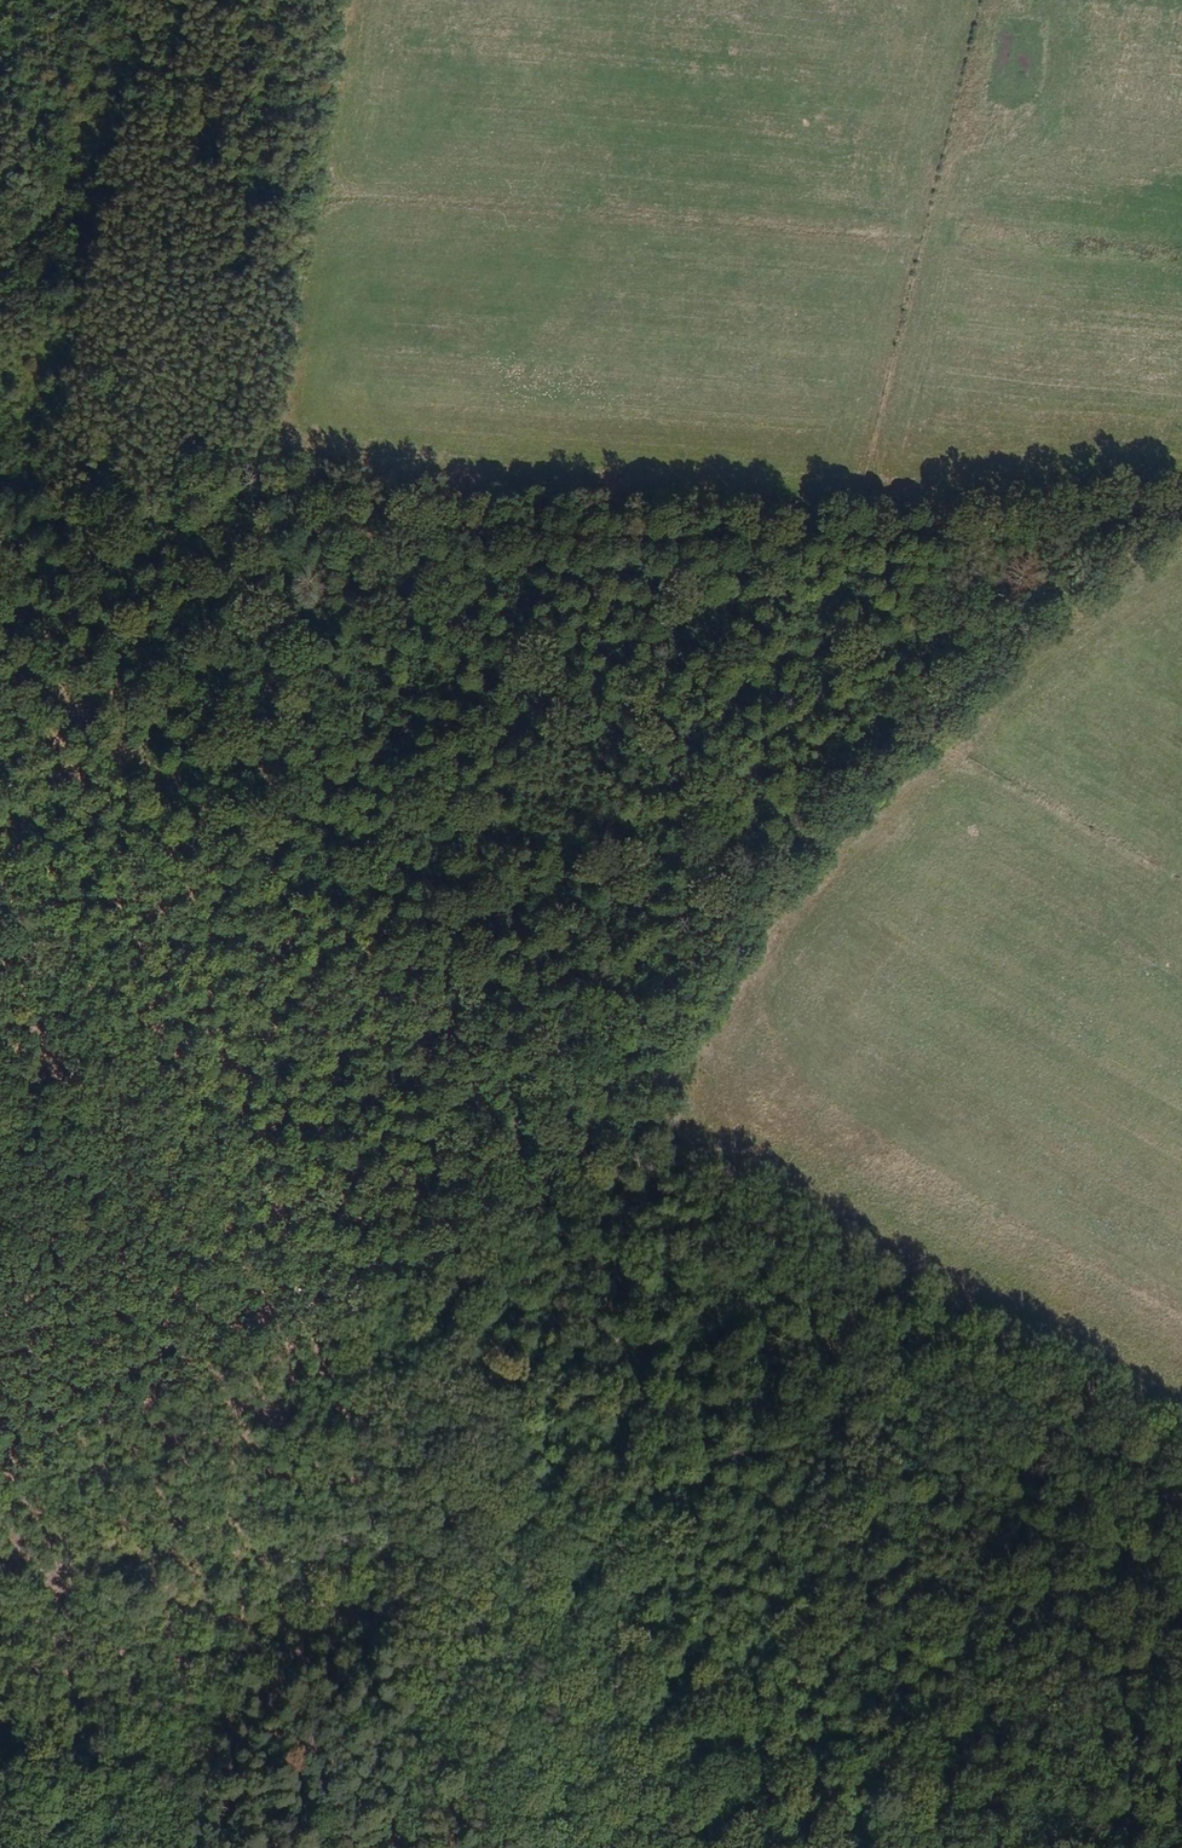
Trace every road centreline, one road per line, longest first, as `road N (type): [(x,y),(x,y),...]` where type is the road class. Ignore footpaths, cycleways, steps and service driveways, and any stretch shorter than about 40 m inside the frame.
road 1 (track): [(0,521),(864,536),(1070,529),(696,996),(473,1428),(728,1847)]
road 2 (track): [(0,879),(291,1266),(473,1428),(284,1623),(0,1830)]

